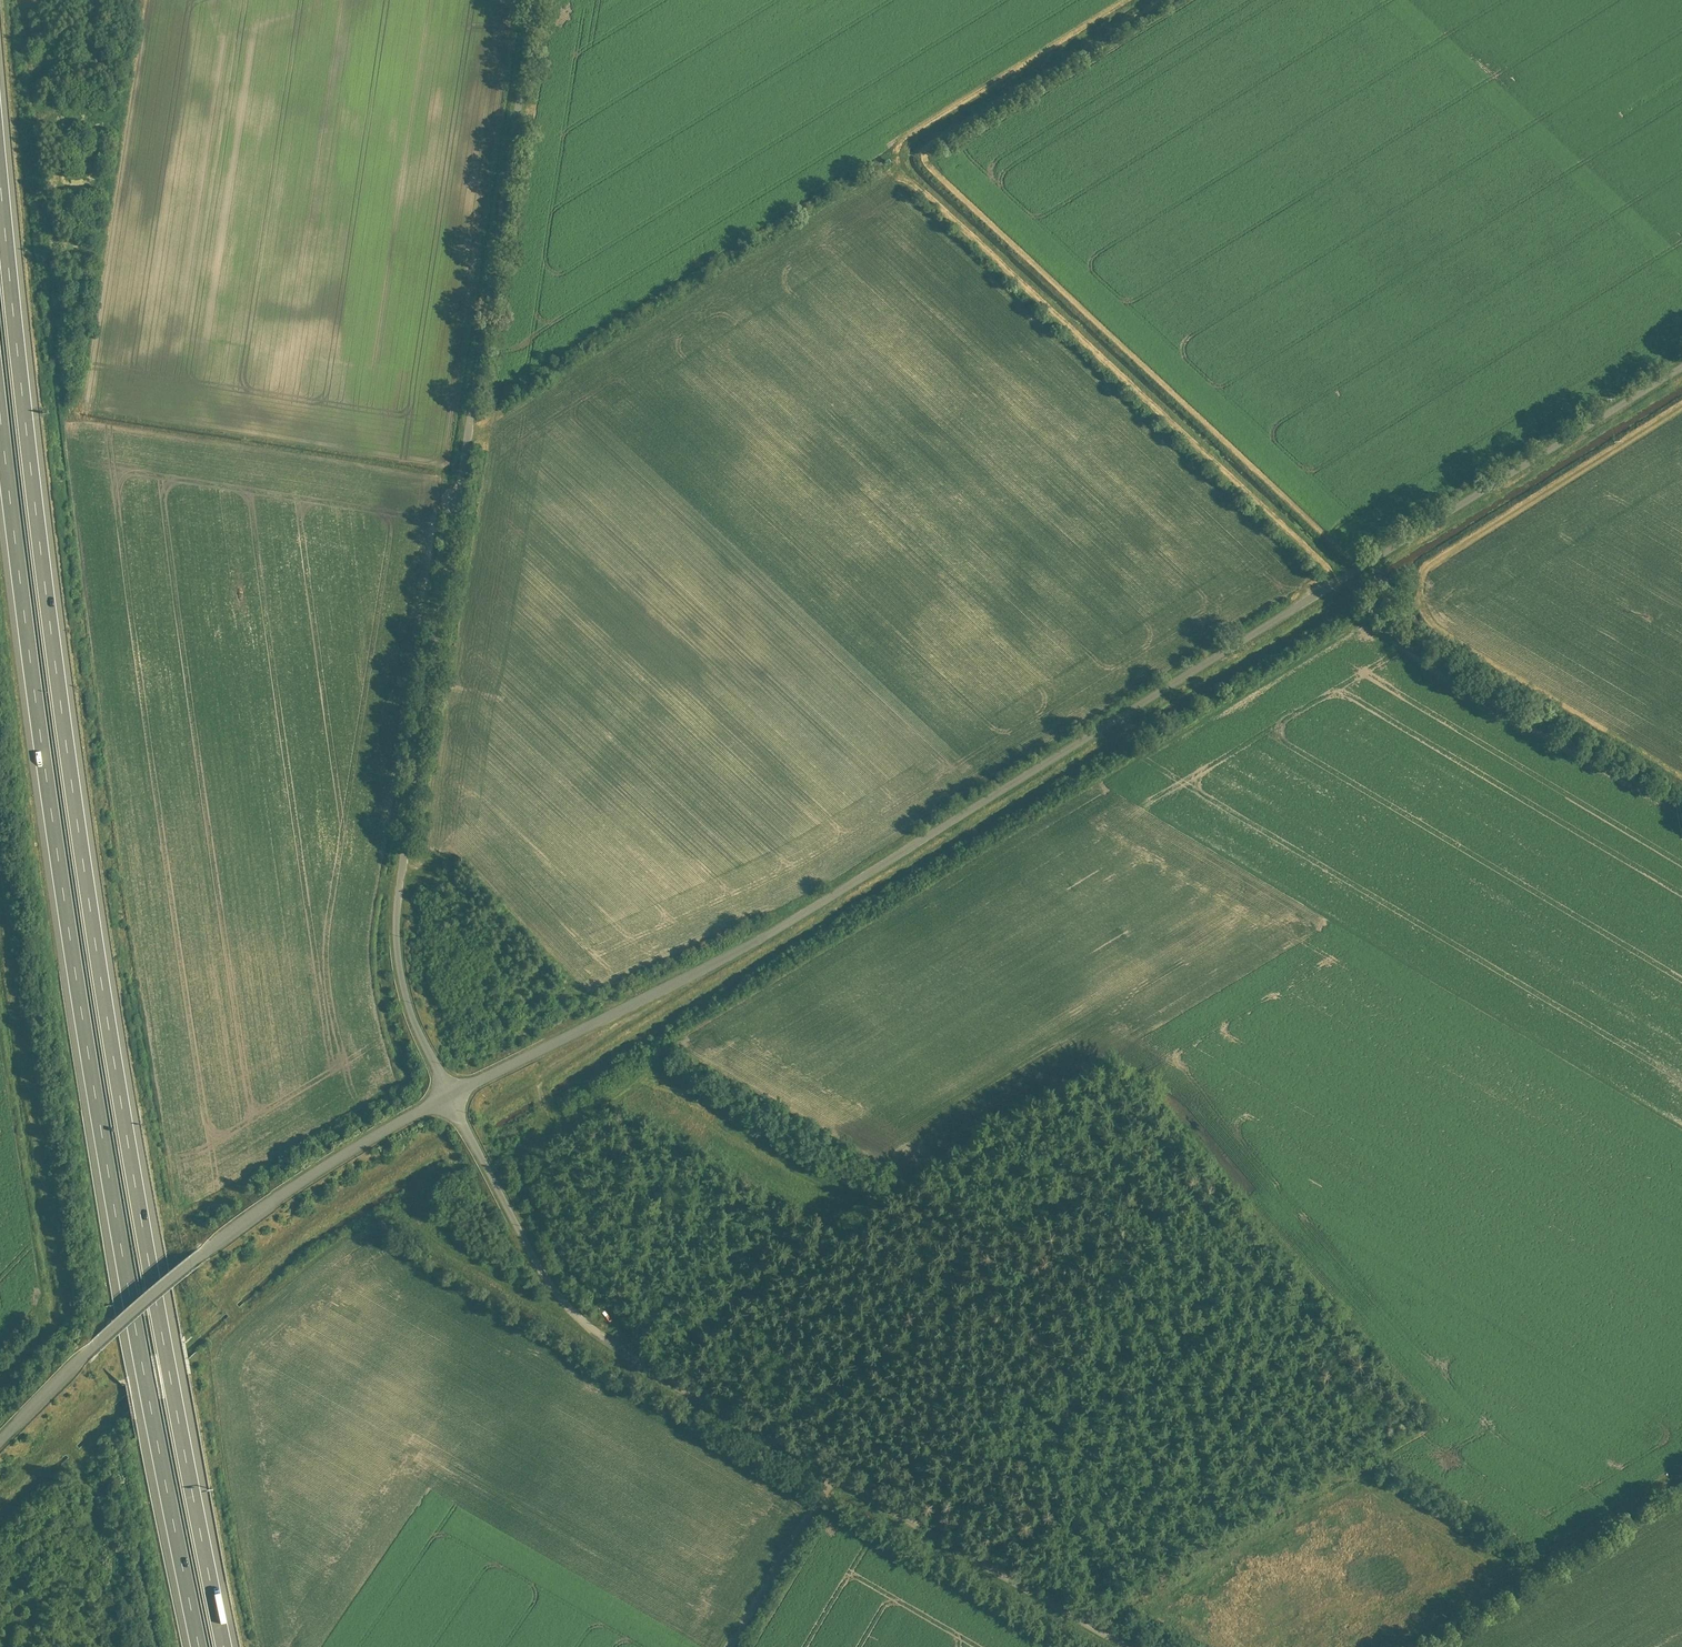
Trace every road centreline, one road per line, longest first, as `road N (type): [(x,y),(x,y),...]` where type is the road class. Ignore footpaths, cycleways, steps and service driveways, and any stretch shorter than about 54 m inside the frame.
road 1 (track): [(530,0),(397,886),(396,951),(410,1009),(545,1272),(581,1311),(665,1373),(1141,1646)]
road 2 (residential): [(205,1252),(455,1093),(888,867),(1681,372)]
road 3 (motorway): [(224,1646),(101,984),(0,180)]
road 4 (motorway): [(0,418),(74,966),(200,1646)]
road 5 (track): [(1382,1646),(1681,1467)]
road 6 (unclassified): [(205,1252),(0,1440)]
road 7 (track): [(729,1646),(835,1474)]

